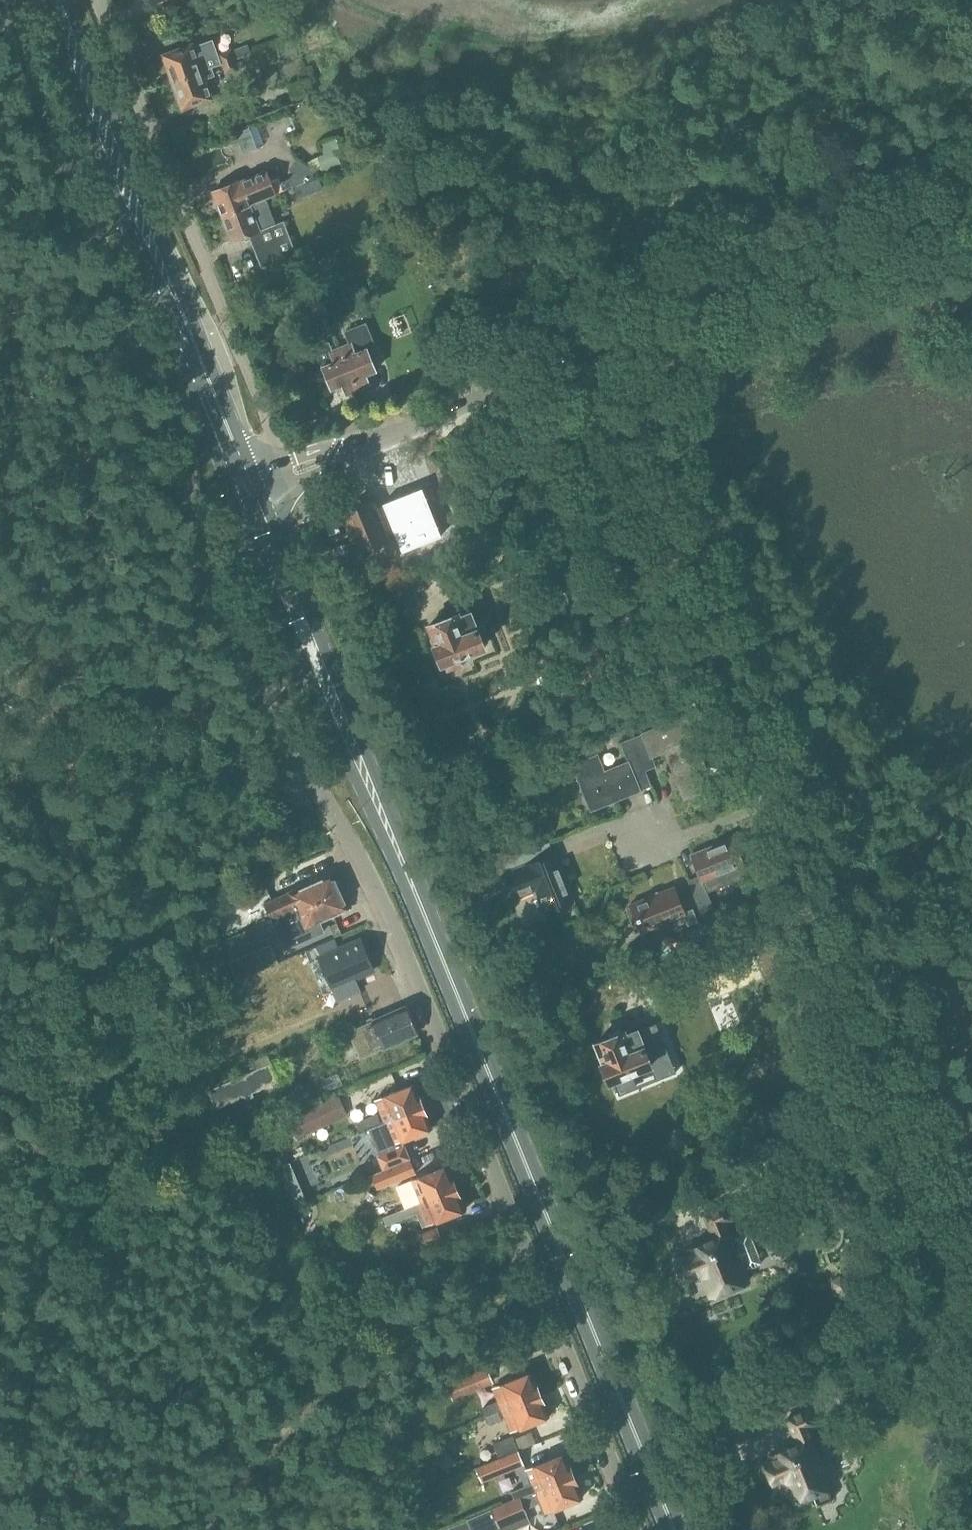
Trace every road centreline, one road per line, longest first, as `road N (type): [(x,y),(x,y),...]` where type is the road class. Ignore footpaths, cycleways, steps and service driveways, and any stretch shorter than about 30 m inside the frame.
road 1 (primary): [(669,1529),(540,1190),(248,490)]
road 2 (residential): [(638,1529),(402,941),(327,802)]
road 3 (primary): [(60,0),(248,490)]
road 4 (unclassified): [(290,473),(97,0)]
road 5 (track): [(197,1529),(229,1481),(303,1408),(402,1371),(544,1295)]
road 6 (track): [(327,802),(0,691)]
road 7 (unclassified): [(290,473),(466,404)]

